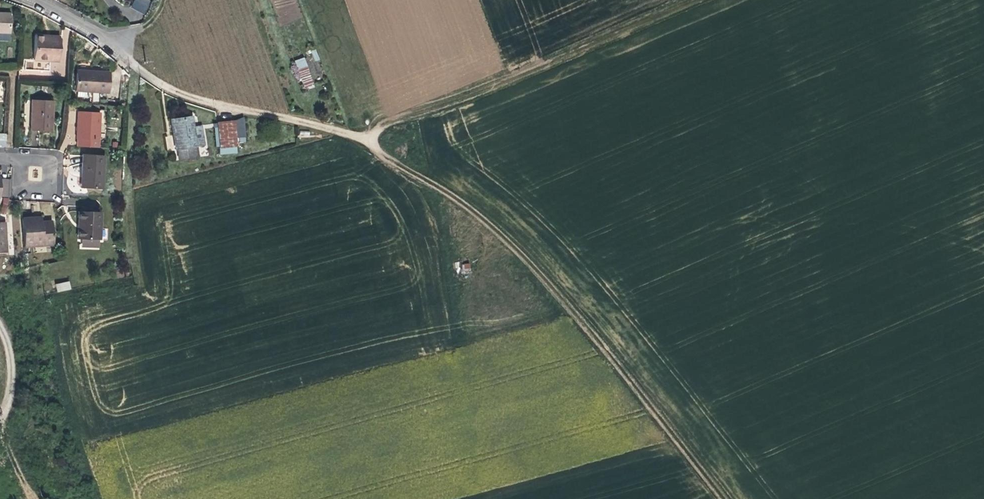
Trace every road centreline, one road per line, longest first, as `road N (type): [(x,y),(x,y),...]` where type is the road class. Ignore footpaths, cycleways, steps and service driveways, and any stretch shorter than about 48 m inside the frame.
road 1 (track): [(723,498),(545,285),(457,203),(361,138),(202,101),(131,63)]
road 2 (track): [(381,130),(699,0)]
road 3 (track): [(141,283),(127,182),(131,63)]

